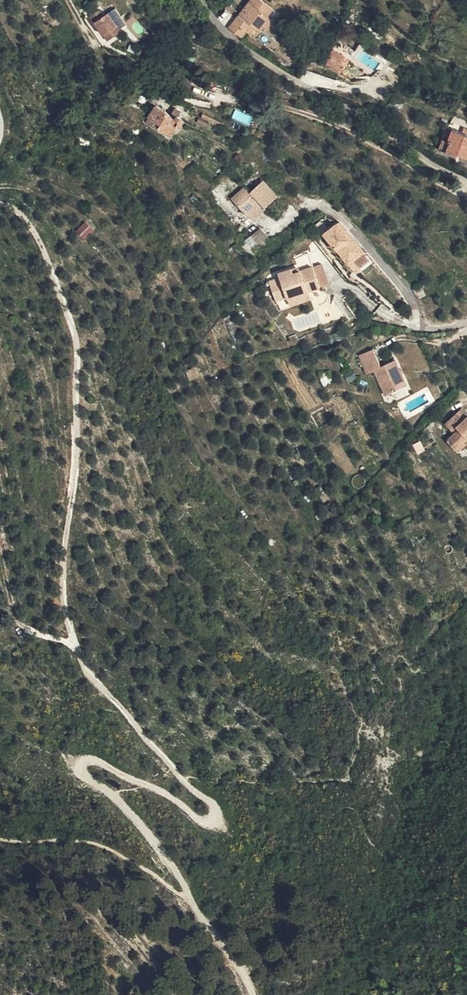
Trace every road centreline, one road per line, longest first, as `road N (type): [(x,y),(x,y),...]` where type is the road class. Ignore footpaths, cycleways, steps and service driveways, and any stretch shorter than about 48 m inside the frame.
road 1 (track): [(182,781),(89,677),(72,642),(64,564),(80,432),(76,335),(30,227),(0,208)]
road 2 (track): [(248,994),(237,963),(210,939),(157,845),(76,765),(94,754),(175,798),(200,826),(214,824),(216,804),(182,781)]
road 3 (residential): [(204,0),(240,48),(466,184)]
road 4 (residential): [(466,322),(411,327),(414,310),(396,283),(328,211),(304,207),(259,239)]

